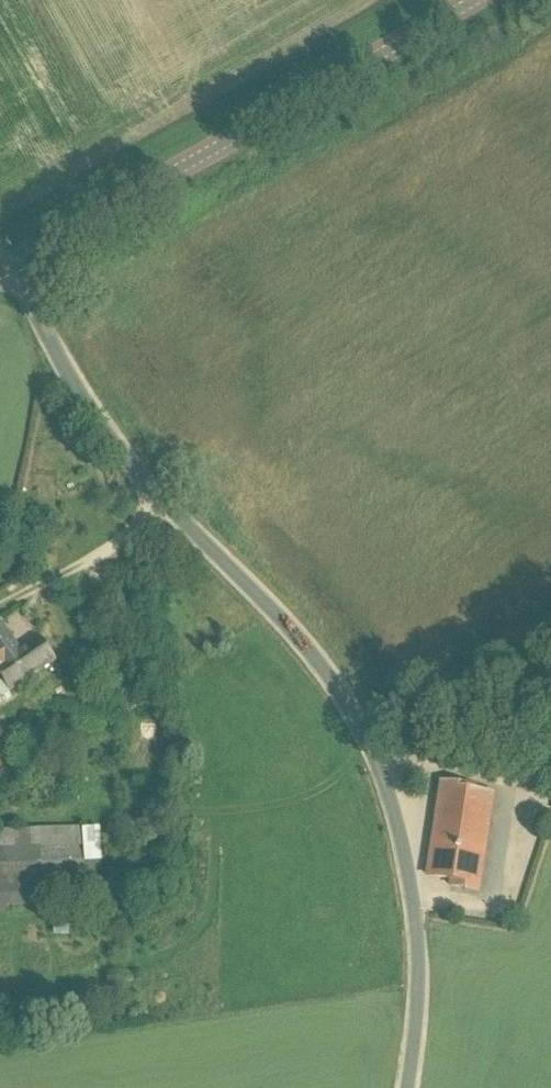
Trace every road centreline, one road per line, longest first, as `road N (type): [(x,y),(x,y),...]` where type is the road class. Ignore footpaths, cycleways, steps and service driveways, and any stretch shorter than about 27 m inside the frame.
road 1 (unclassified): [(408,1087),(417,1010),(414,906),(401,823),(376,745),(336,687),(174,533),(82,397),(14,266)]
road 2 (tertiary): [(14,266),(481,0)]
road 3 (track): [(550,727),(384,773)]

